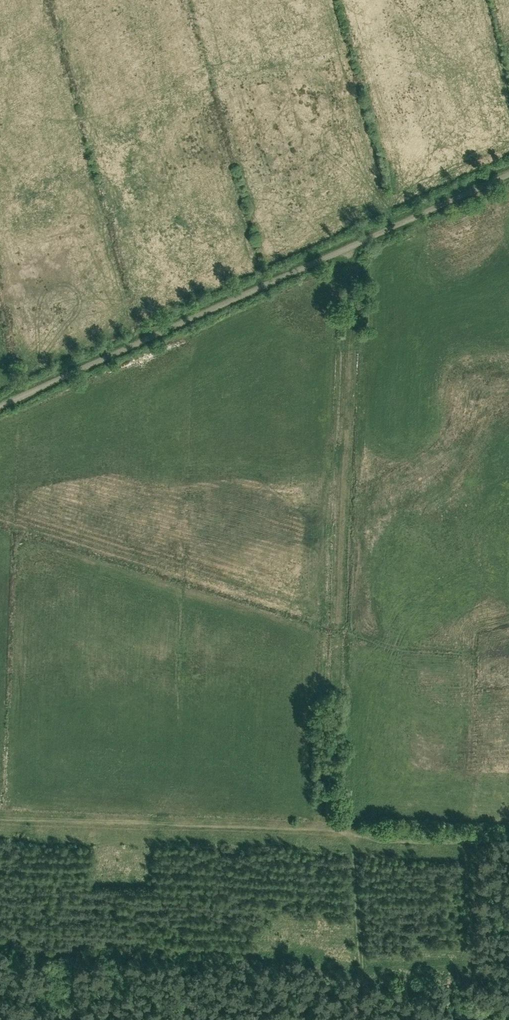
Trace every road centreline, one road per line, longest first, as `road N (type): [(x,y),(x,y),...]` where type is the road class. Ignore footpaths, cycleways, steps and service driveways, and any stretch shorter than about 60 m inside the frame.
road 1 (unclassified): [(508,175),(0,406)]
road 2 (track): [(0,813),(508,829)]

